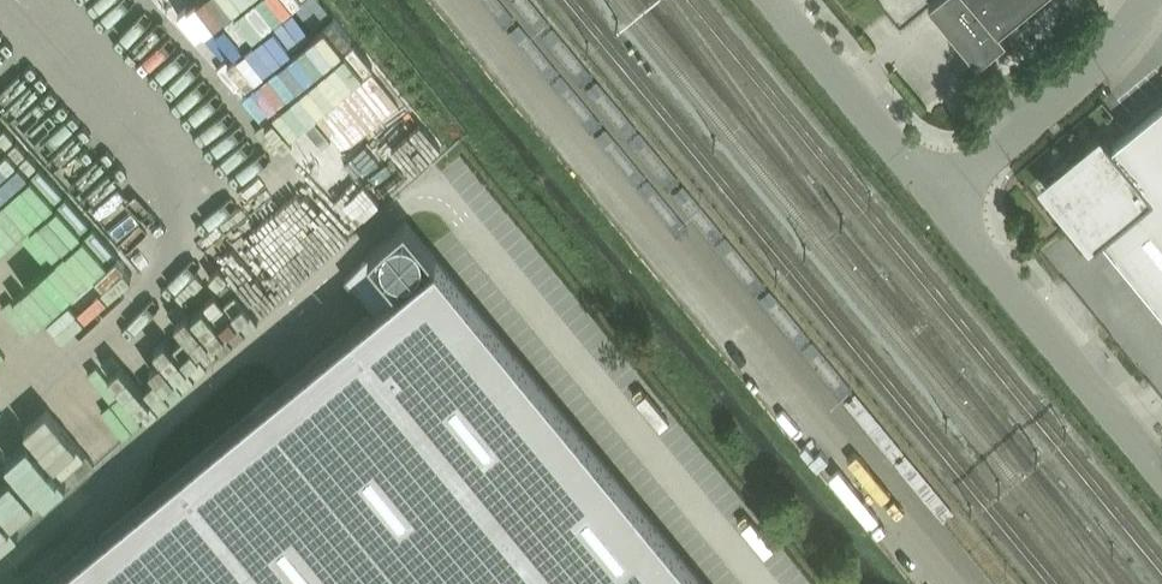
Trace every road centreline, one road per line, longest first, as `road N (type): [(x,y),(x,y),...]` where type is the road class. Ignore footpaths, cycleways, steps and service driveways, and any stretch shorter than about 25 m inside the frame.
road 1 (unclassified): [(1161,472),(935,195)]
road 2 (unclassified): [(935,195),(1043,107),(1145,0)]
road 3 (unclassified): [(935,195),(775,0)]

